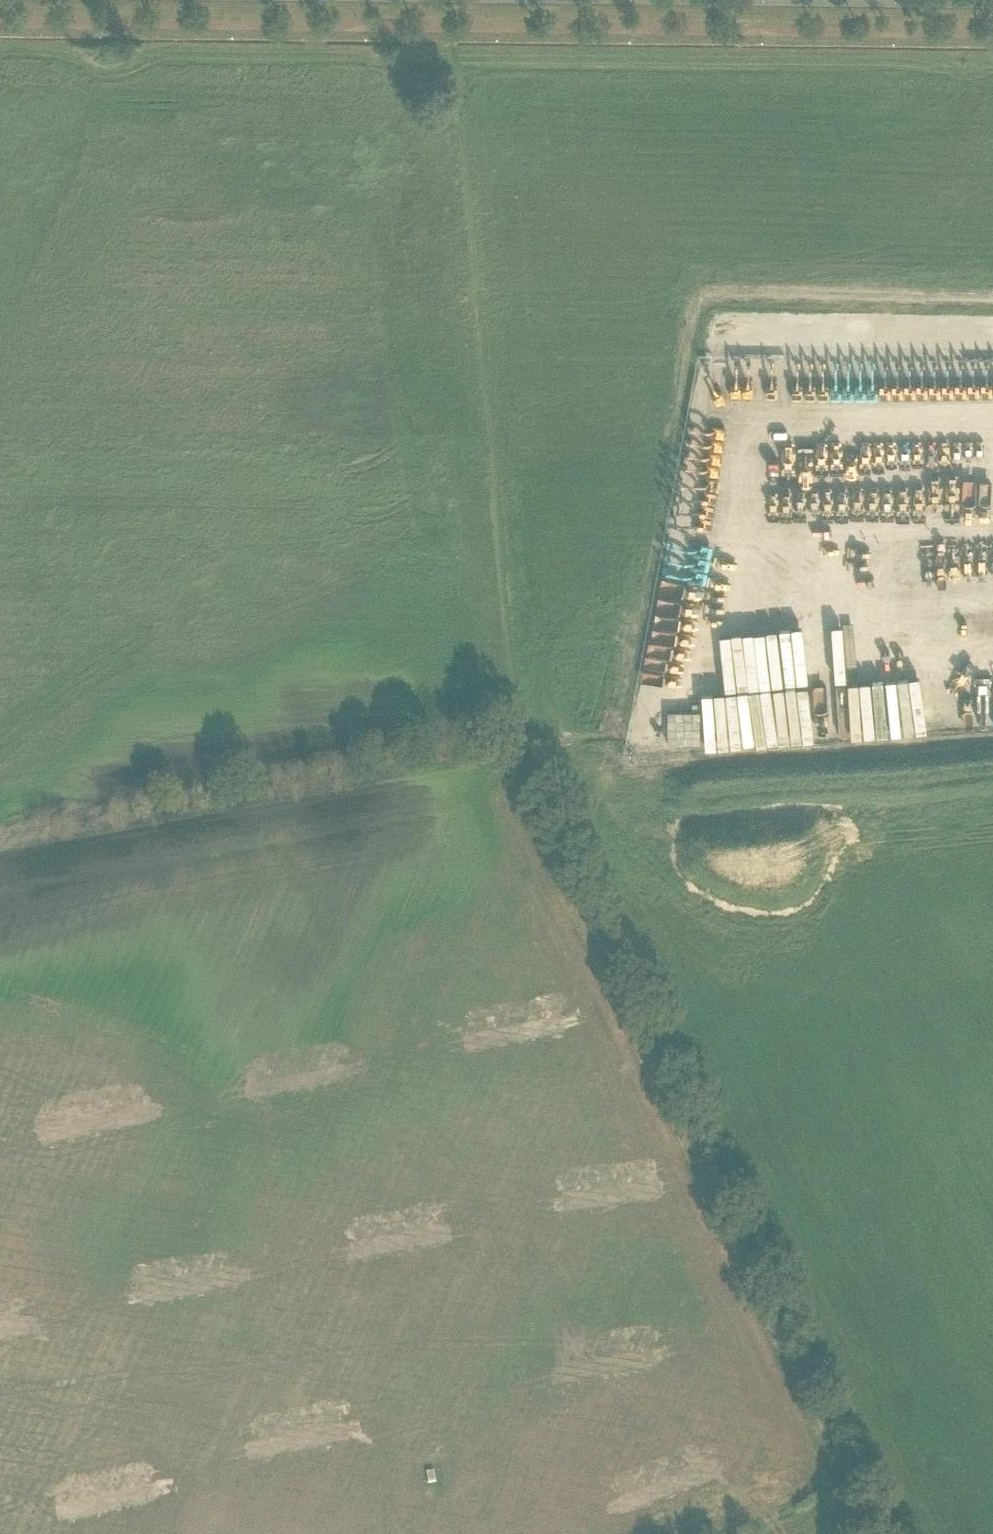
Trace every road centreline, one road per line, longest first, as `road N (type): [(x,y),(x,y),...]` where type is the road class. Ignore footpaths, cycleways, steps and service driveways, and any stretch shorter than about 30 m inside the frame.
road 1 (track): [(894,1533),(527,745)]
road 2 (secondary): [(773,0),(992,2)]

